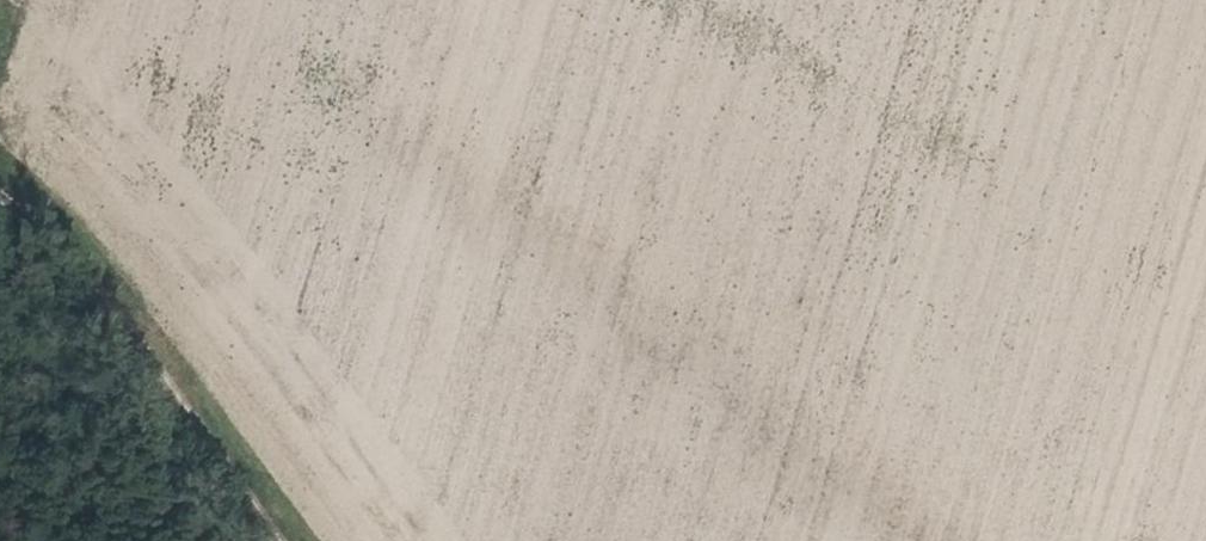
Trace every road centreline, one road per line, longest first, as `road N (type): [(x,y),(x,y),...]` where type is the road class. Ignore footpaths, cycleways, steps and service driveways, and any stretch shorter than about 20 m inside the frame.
road 1 (track): [(248,540),(25,231),(0,213)]

